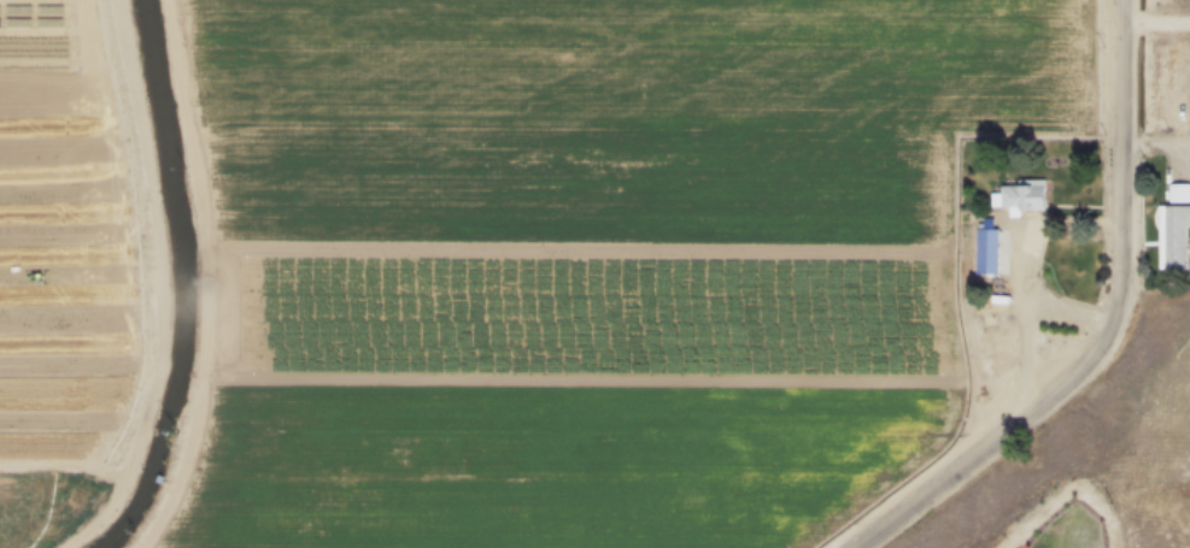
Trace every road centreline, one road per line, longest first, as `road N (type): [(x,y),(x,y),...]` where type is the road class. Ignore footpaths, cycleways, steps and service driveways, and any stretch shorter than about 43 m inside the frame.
road 1 (residential): [(856,547),(1051,402),(1115,318),(1124,0)]
road 2 (track): [(114,0),(151,190),(162,291),(158,366),(143,434),(107,512),(68,547)]

